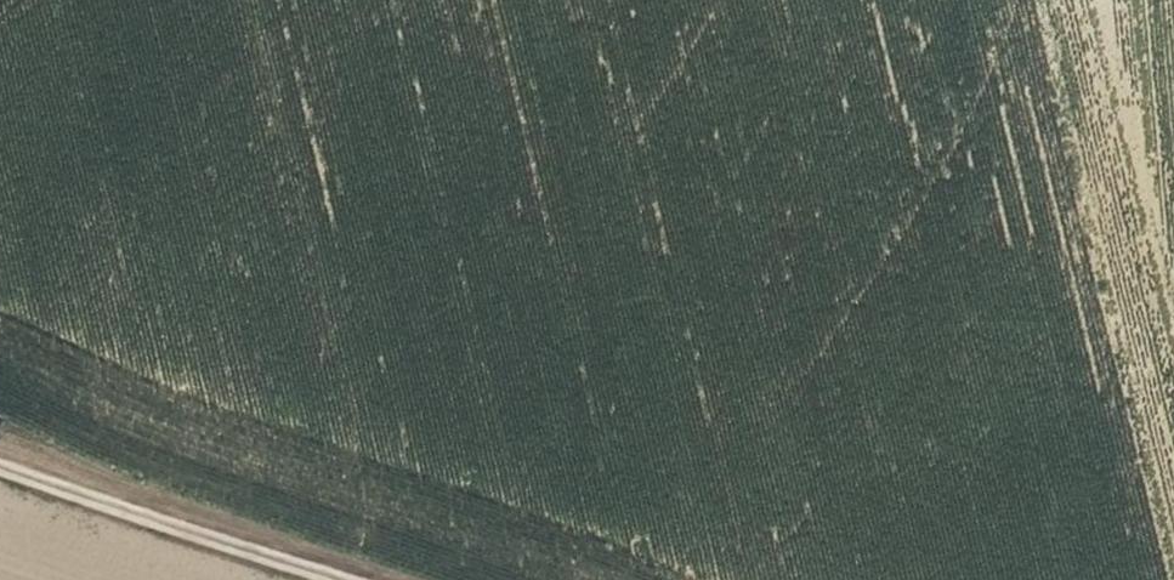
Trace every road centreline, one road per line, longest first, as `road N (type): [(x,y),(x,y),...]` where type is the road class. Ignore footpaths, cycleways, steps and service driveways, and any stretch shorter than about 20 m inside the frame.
road 1 (track): [(0,470),(317,579)]

